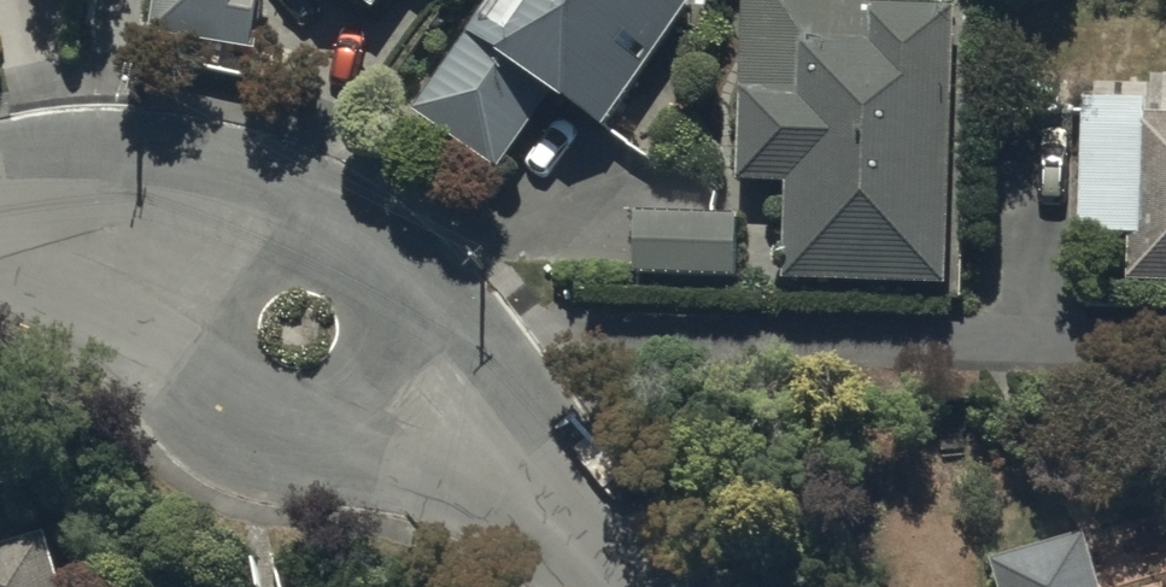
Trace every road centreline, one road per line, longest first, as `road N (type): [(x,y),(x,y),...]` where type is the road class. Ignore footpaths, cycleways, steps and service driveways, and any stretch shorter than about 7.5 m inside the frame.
road 1 (residential): [(37,220),(244,226),(405,303),(602,526)]
road 2 (residential): [(602,526),(219,379),(37,220)]

